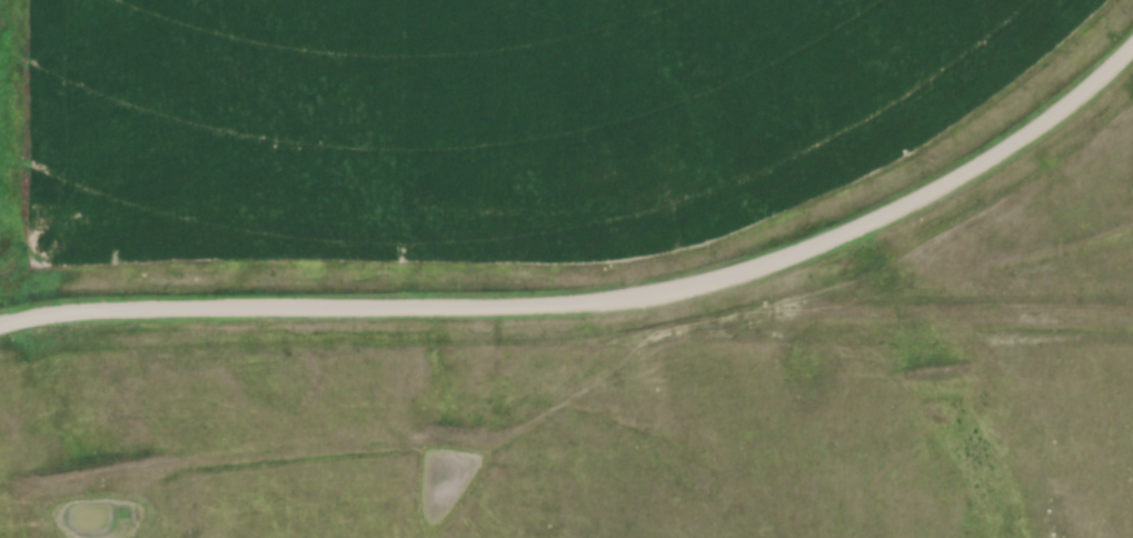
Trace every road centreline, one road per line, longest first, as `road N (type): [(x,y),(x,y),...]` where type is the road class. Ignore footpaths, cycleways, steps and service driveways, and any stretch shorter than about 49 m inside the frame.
road 1 (tertiary): [(1132,44),(1072,100),(930,190),(746,269),(675,289),(547,301),(110,306),(0,319)]

